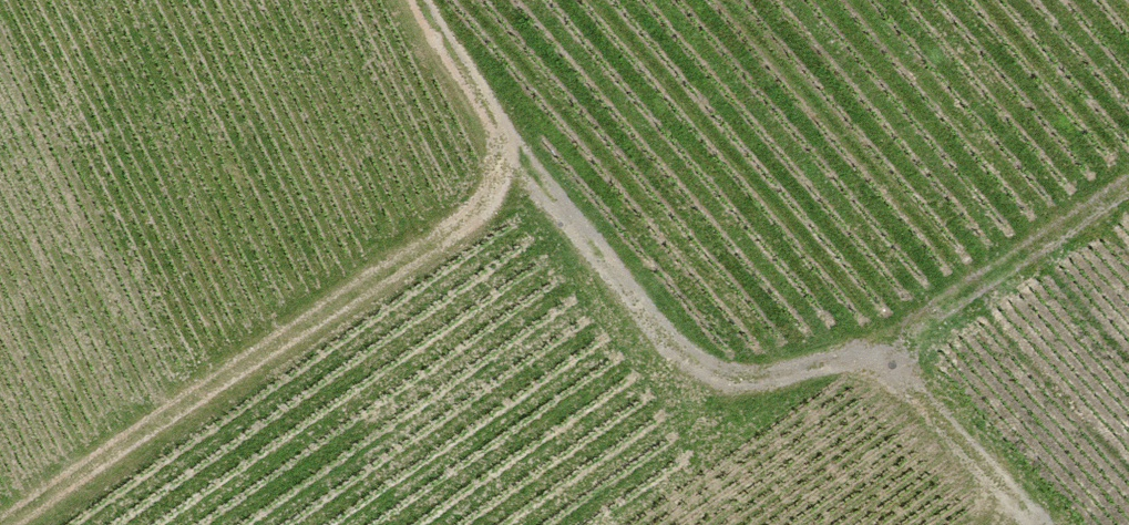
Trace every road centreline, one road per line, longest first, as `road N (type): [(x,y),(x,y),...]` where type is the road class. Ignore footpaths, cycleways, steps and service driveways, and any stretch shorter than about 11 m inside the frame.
road 1 (track): [(8,524),(529,171)]
road 2 (track): [(529,171),(682,350),(710,371),(736,383),(762,380),(873,349)]
road 3 (track): [(873,349),(1128,190)]
road 4 (track): [(873,349),(1042,524)]
road 5 (track): [(529,171),(420,0)]

